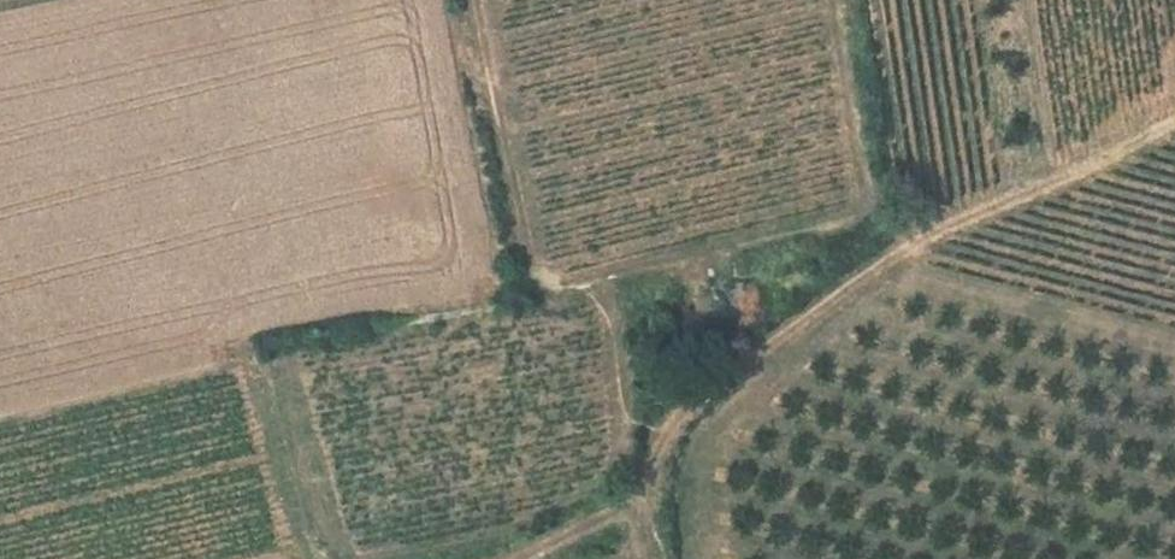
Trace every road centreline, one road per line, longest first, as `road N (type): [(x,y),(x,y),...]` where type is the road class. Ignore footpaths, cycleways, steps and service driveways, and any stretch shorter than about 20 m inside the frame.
road 1 (track): [(513,558),(641,496),(674,427),(749,359),(887,259),(1174,124)]
road 2 (track): [(473,0),(531,264),(557,285),(601,287),(612,306),(629,418)]

